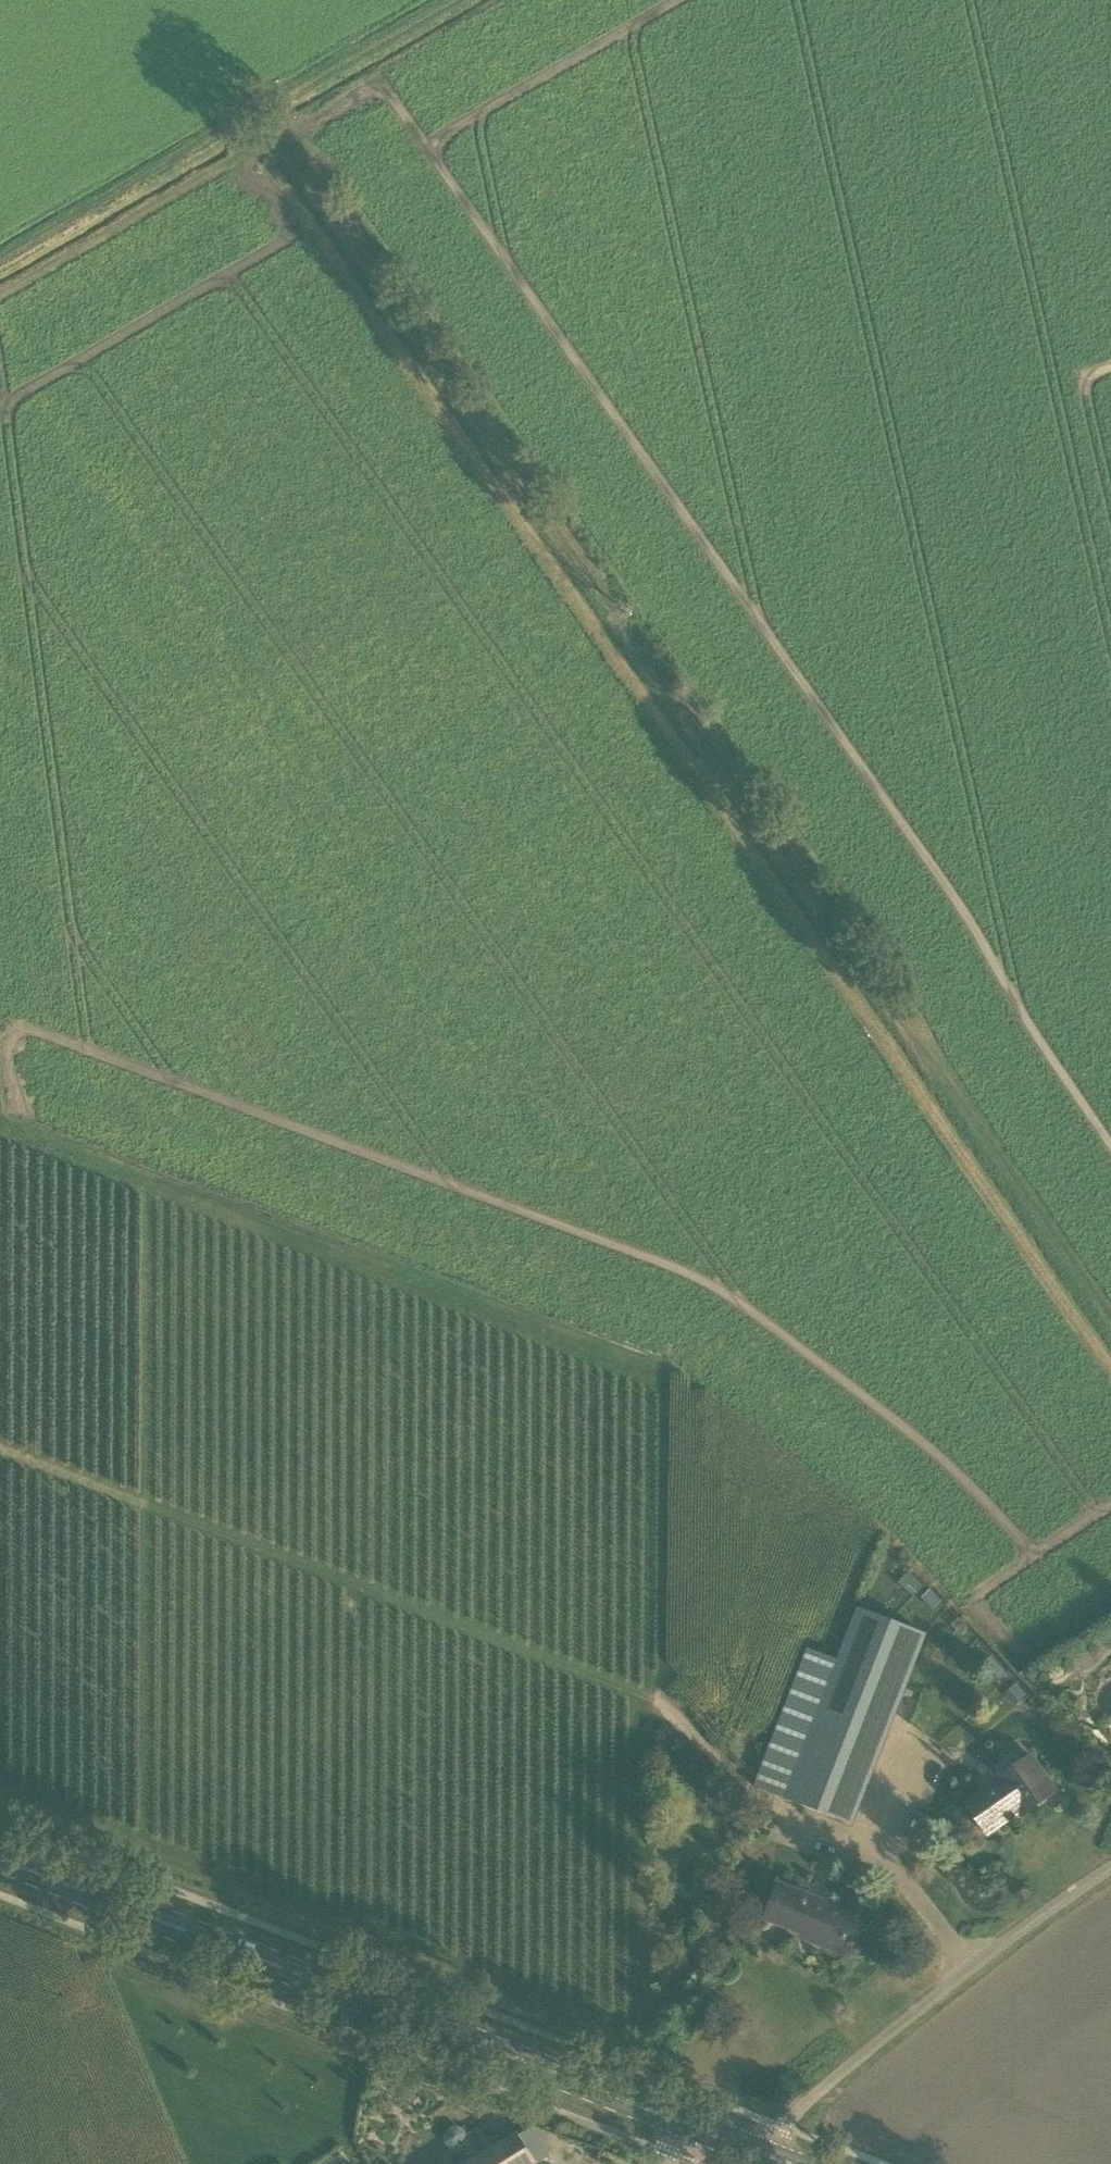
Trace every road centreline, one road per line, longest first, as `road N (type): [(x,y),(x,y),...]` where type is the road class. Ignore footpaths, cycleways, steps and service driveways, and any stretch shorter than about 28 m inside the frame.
road 1 (track): [(261,109),(272,136),(436,355),(1110,1324)]
road 2 (primary): [(724,2140),(0,1857)]
road 3 (track): [(0,256),(453,0)]
road 4 (unclassified): [(724,2140),(777,2124),(985,1957),(1110,1869)]

